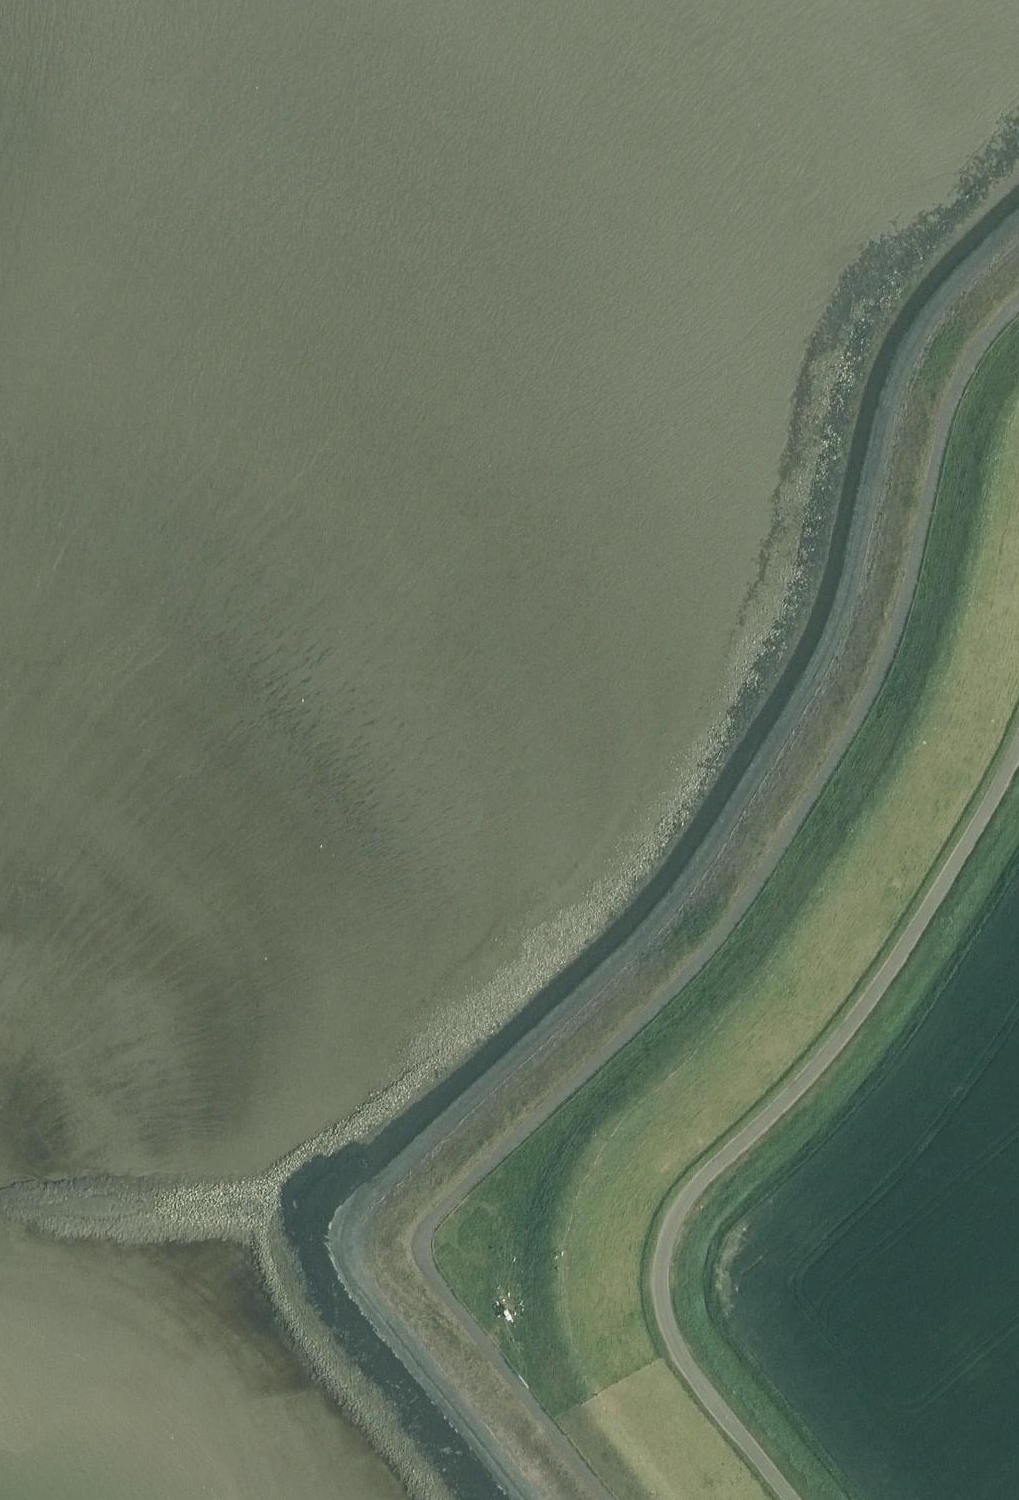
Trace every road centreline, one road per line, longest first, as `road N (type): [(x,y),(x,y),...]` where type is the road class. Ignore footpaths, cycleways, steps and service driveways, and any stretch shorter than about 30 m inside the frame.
road 1 (unclassified): [(795,1499),(677,1352),(659,1300),(665,1260),(688,1201),(792,1097),(871,1001),(1018,746)]

